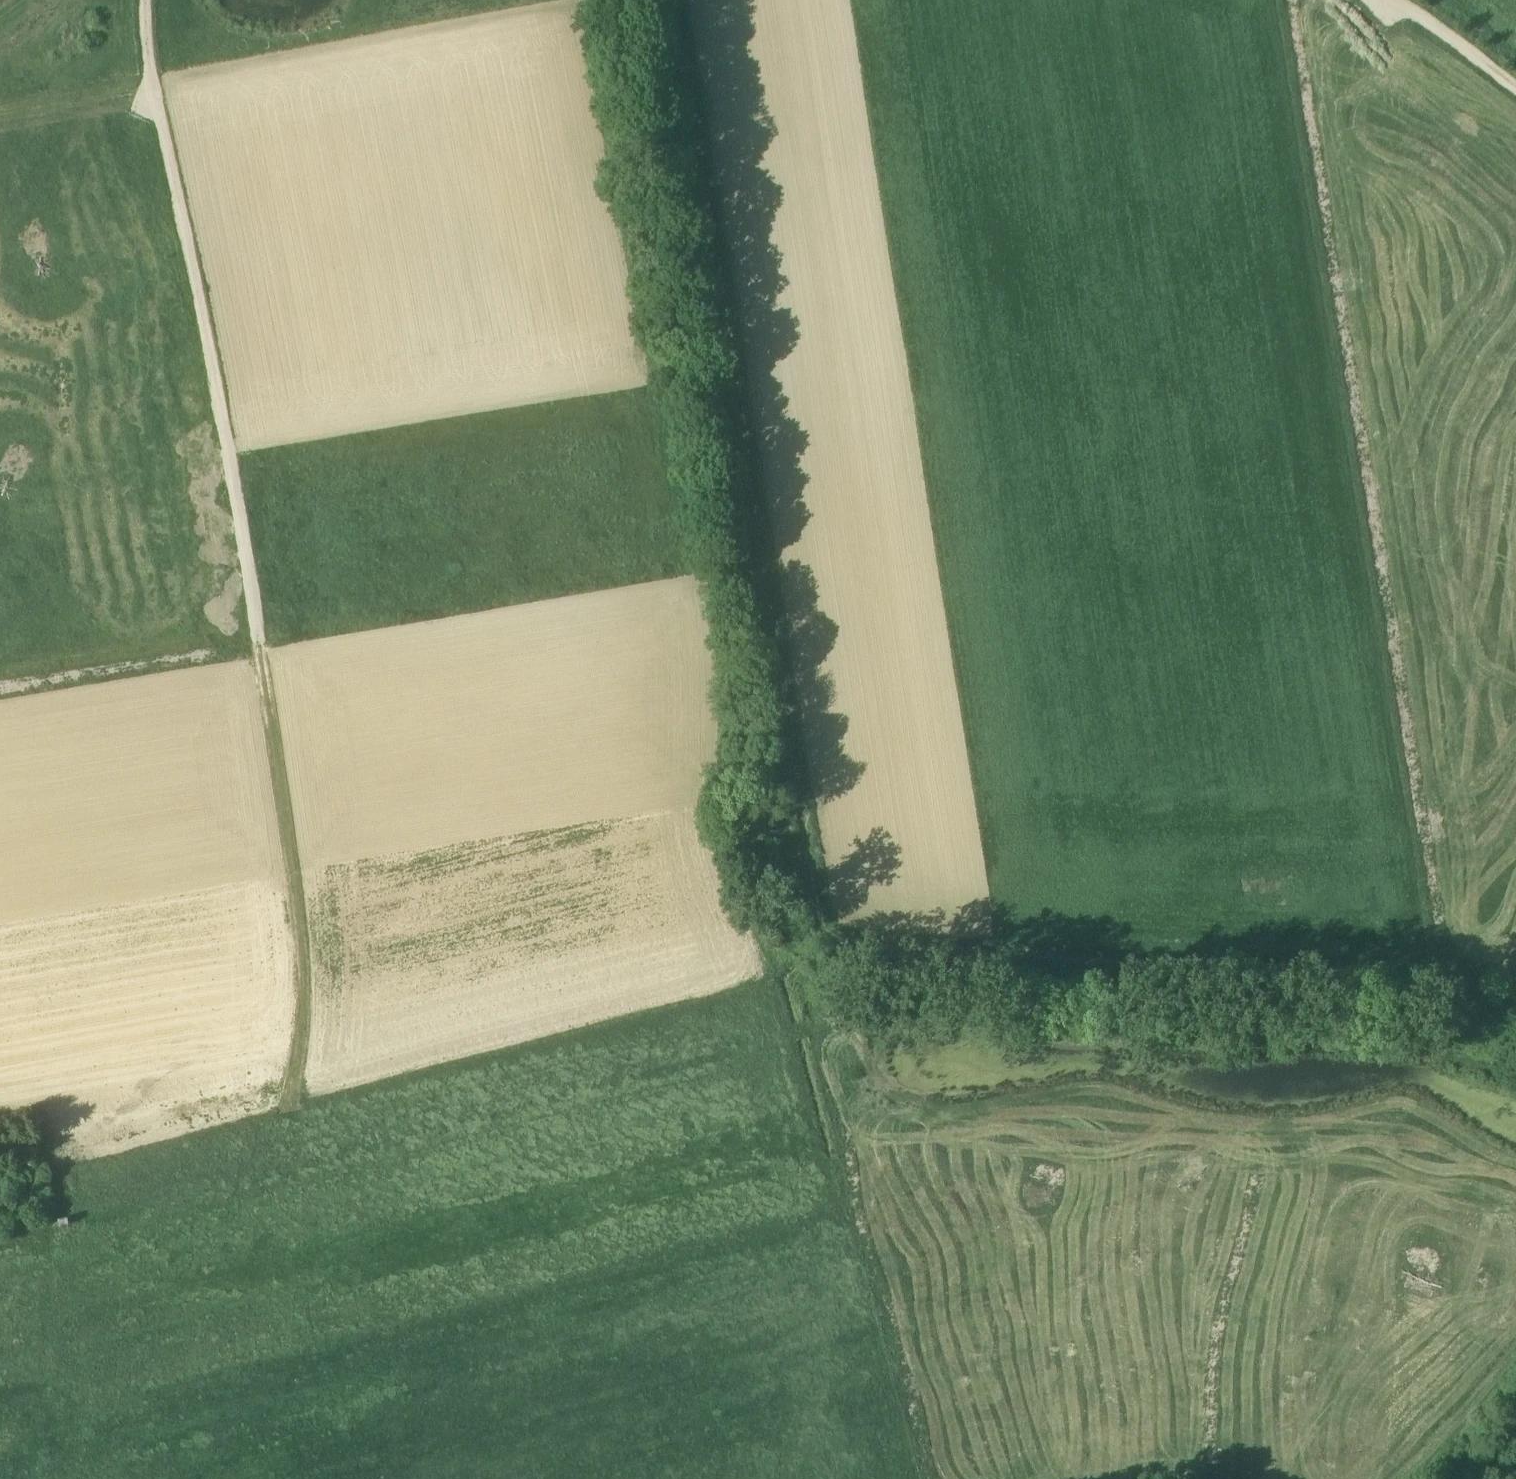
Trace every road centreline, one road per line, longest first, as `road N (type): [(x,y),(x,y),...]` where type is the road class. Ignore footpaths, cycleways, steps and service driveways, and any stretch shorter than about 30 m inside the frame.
road 1 (track): [(146,0),(284,804),(305,1002),(291,1103)]
road 2 (track): [(1396,0),(1515,86)]

